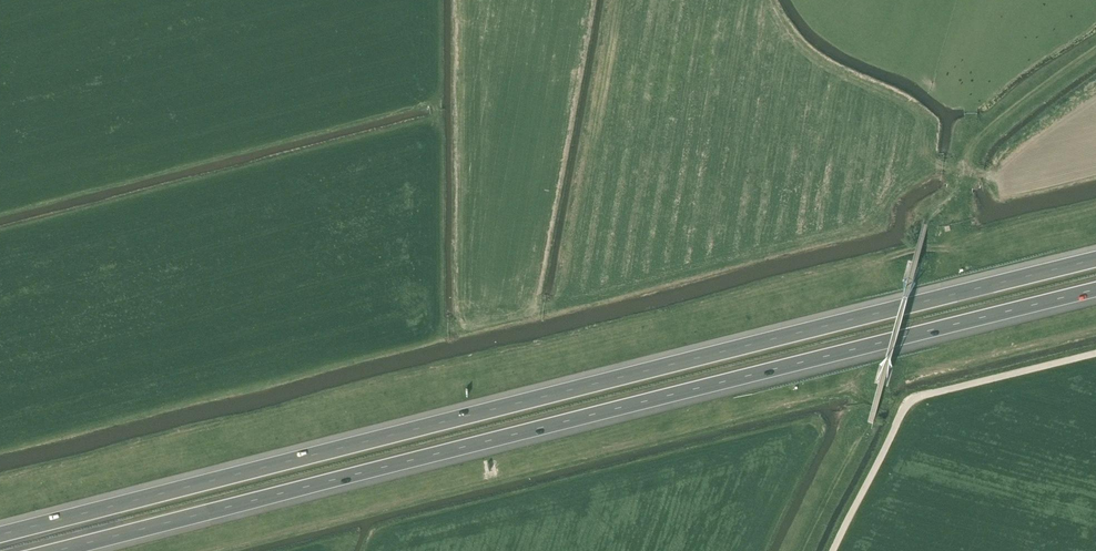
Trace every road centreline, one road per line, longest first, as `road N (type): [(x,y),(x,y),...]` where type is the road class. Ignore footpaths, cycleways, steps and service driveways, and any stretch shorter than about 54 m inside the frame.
road 1 (motorway): [(1095,260),(0,535)]
road 2 (motorway): [(57,550),(1095,290)]
road 3 (track): [(833,550),(912,400),(1095,353)]
road 4 (track): [(1095,49),(983,135),(956,205)]

